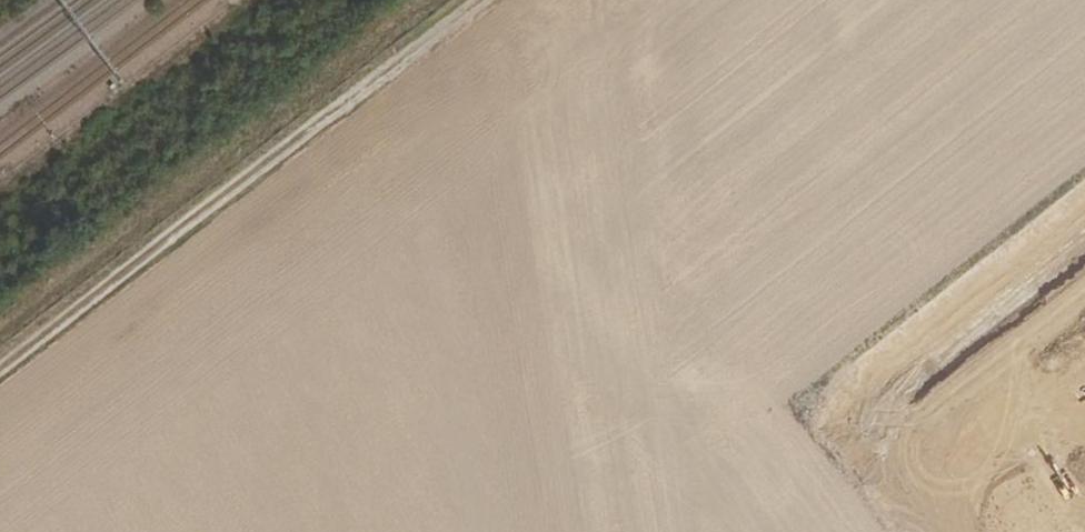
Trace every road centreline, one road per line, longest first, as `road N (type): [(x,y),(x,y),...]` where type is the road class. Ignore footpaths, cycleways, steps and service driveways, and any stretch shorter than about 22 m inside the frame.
road 1 (track): [(0,367),(475,0)]

